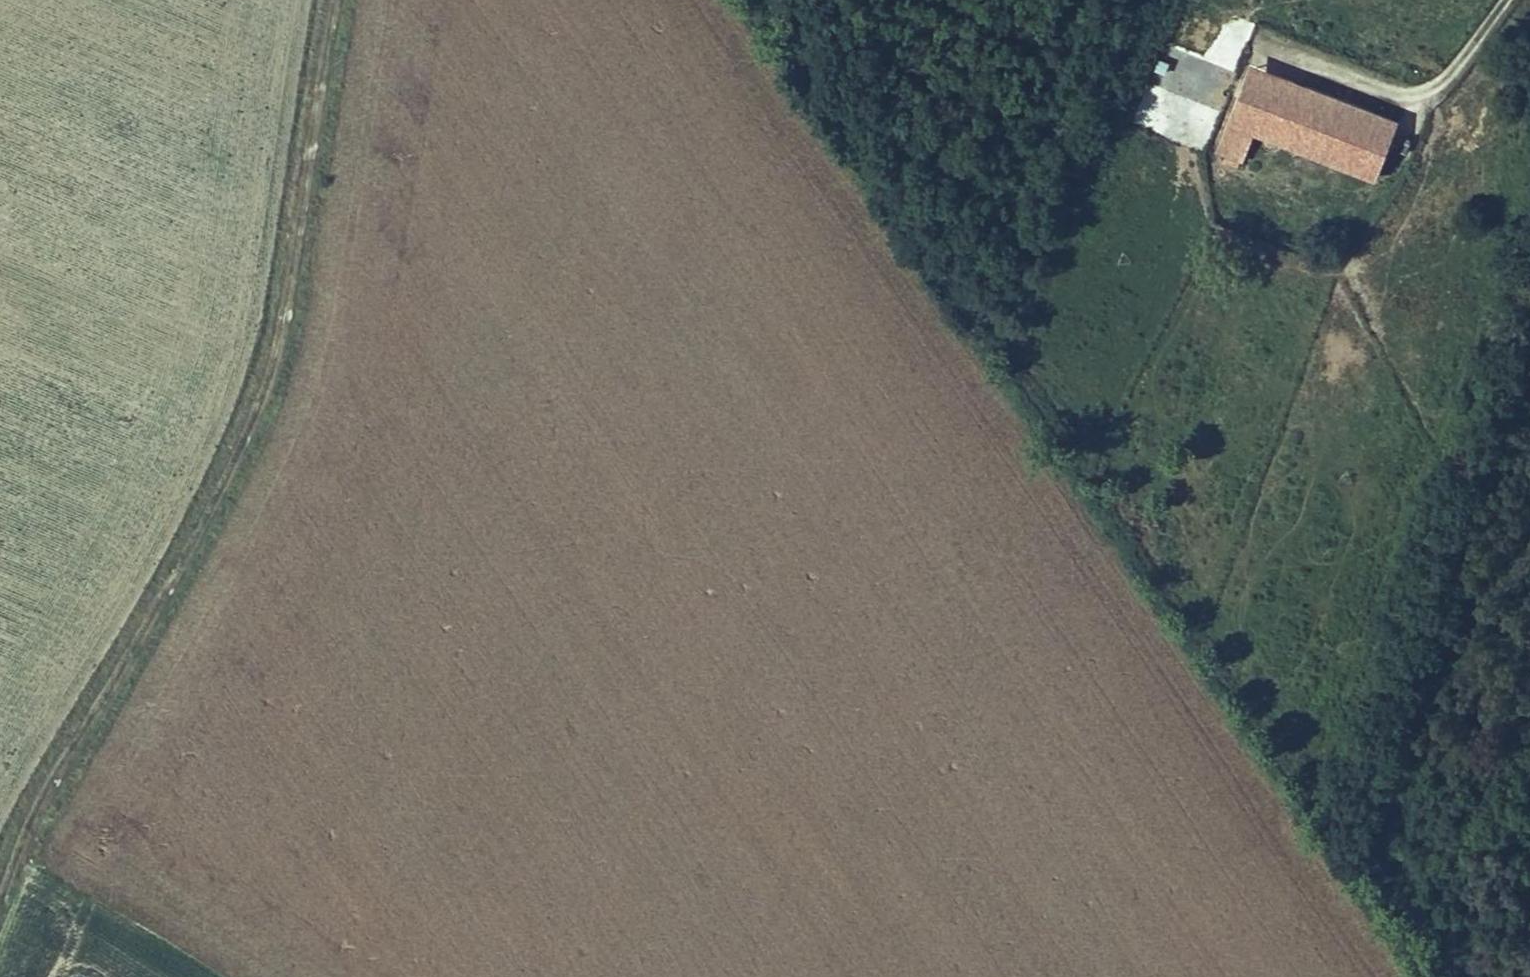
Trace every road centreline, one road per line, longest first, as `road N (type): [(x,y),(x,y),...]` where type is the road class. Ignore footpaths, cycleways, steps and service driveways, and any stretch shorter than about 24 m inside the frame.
road 1 (track): [(335,0),(276,349),(231,463),(24,829),(0,894)]

